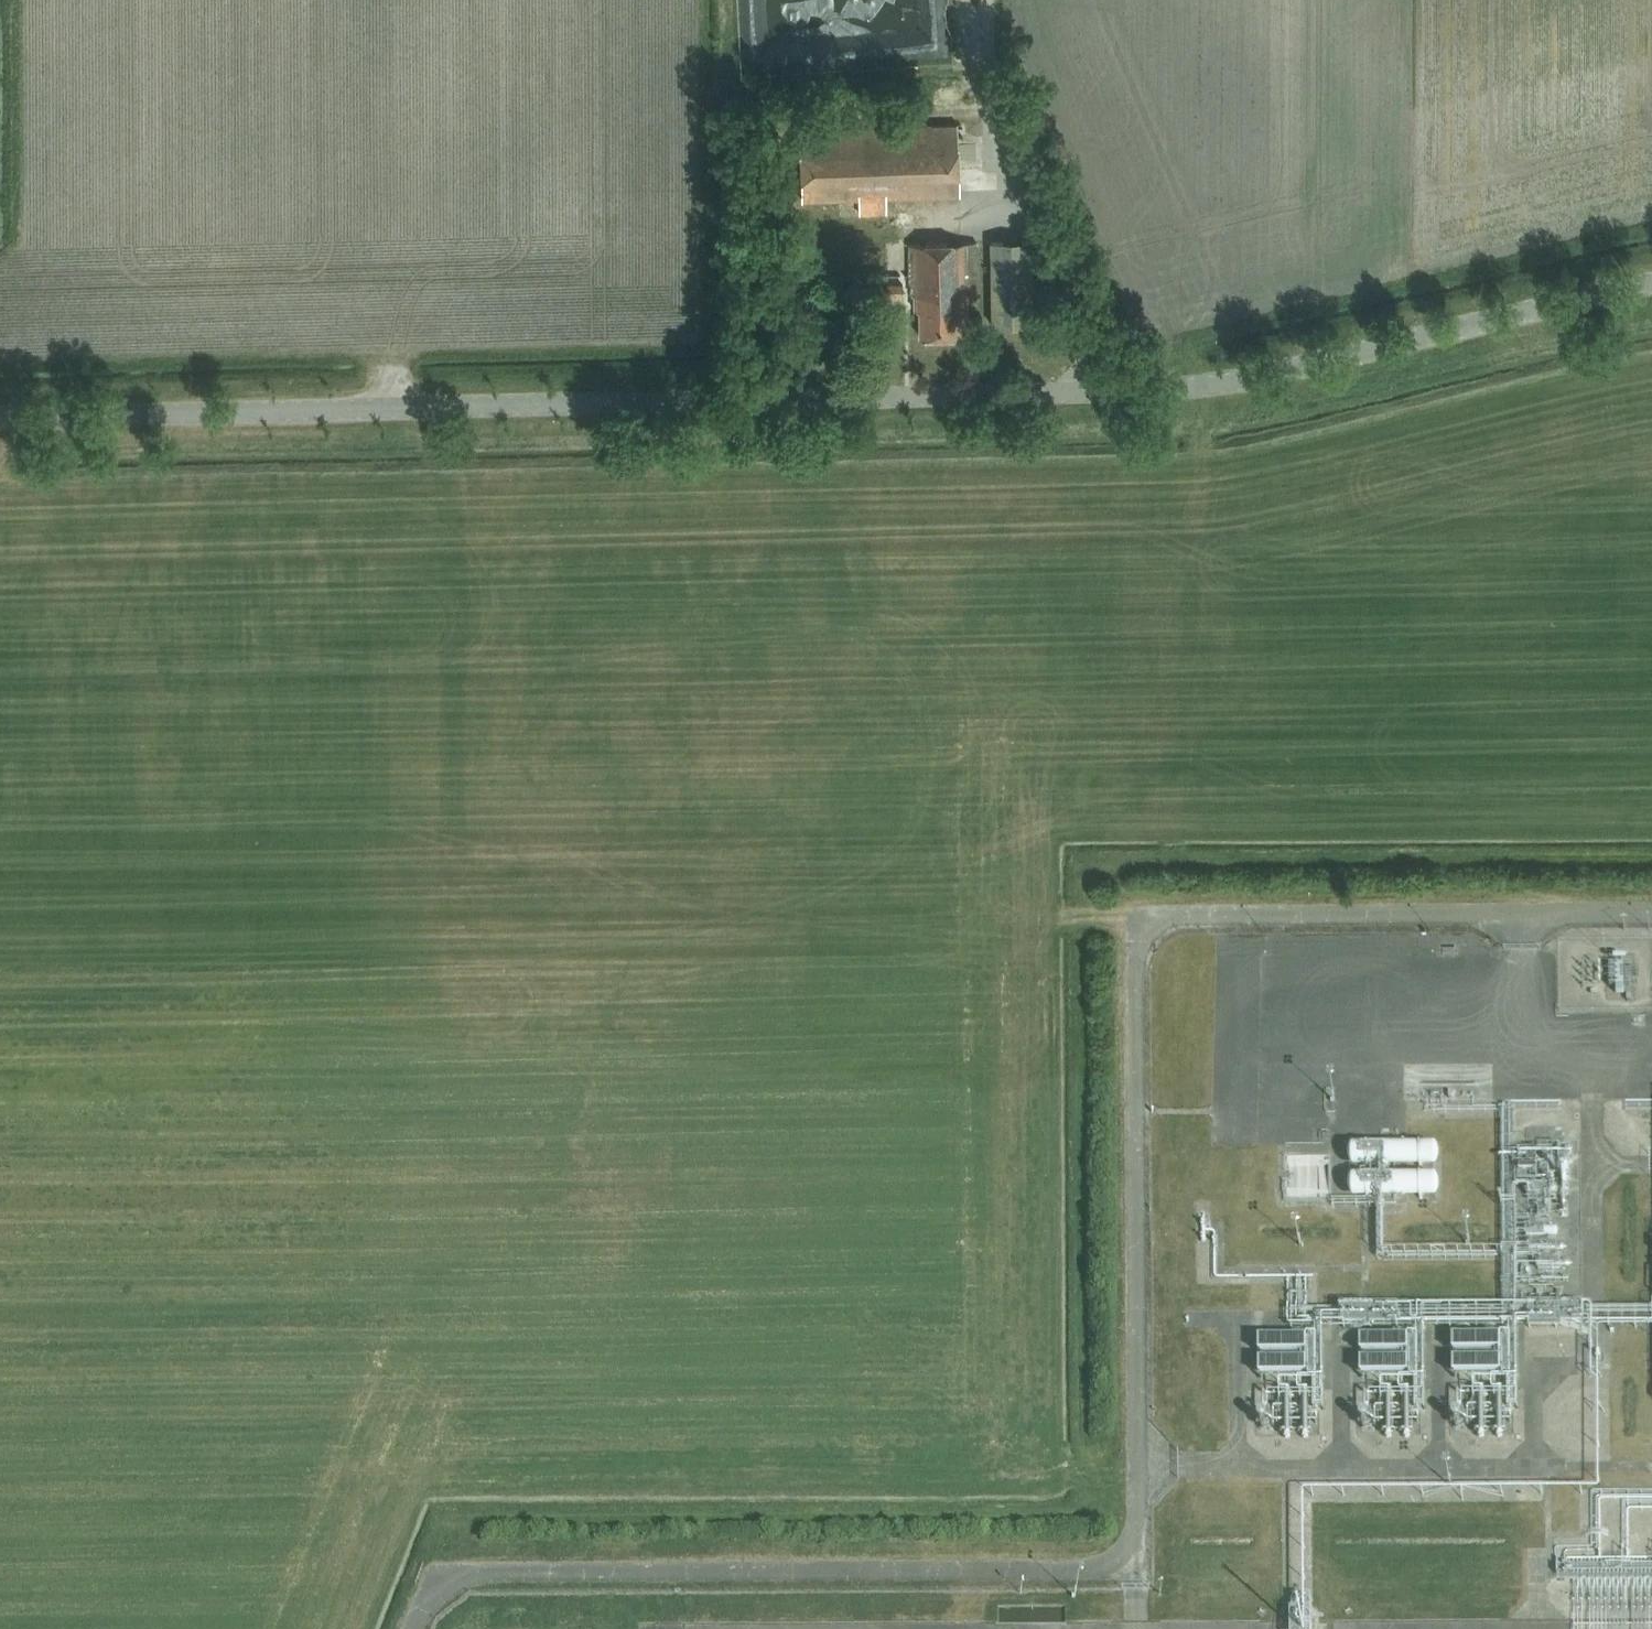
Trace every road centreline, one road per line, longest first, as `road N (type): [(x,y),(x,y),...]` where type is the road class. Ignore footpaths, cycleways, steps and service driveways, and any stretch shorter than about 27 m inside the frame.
road 1 (unclassified): [(0,419),(1184,396),(1651,283)]

